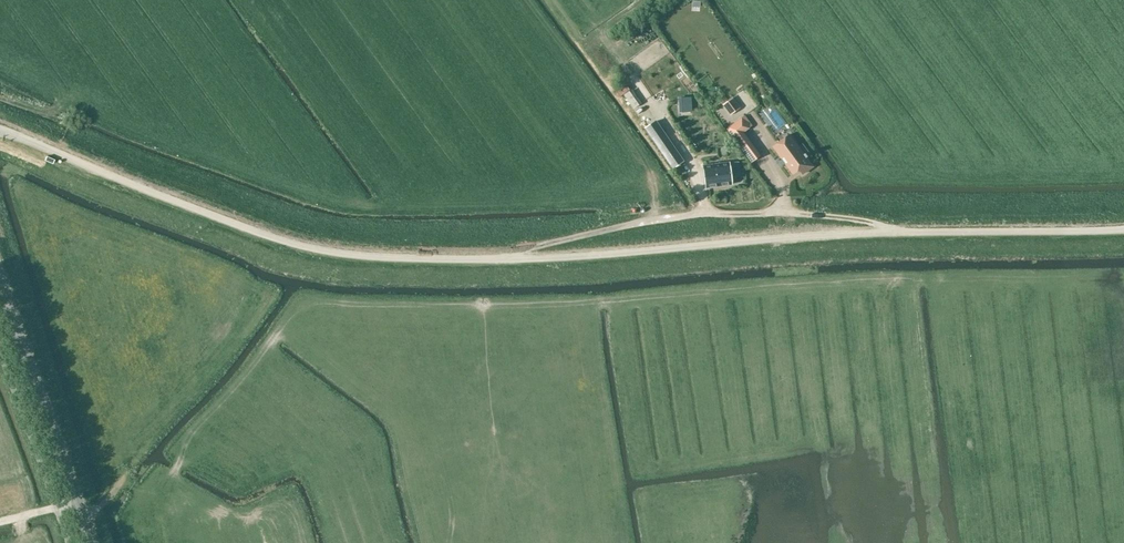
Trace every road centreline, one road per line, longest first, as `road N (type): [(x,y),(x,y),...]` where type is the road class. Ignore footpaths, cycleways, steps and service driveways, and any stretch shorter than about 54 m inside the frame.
road 1 (unclassified): [(1123,227),(900,231),(499,259),(360,255),(270,235),(0,131)]
road 2 (tertiary): [(92,542),(0,279)]

